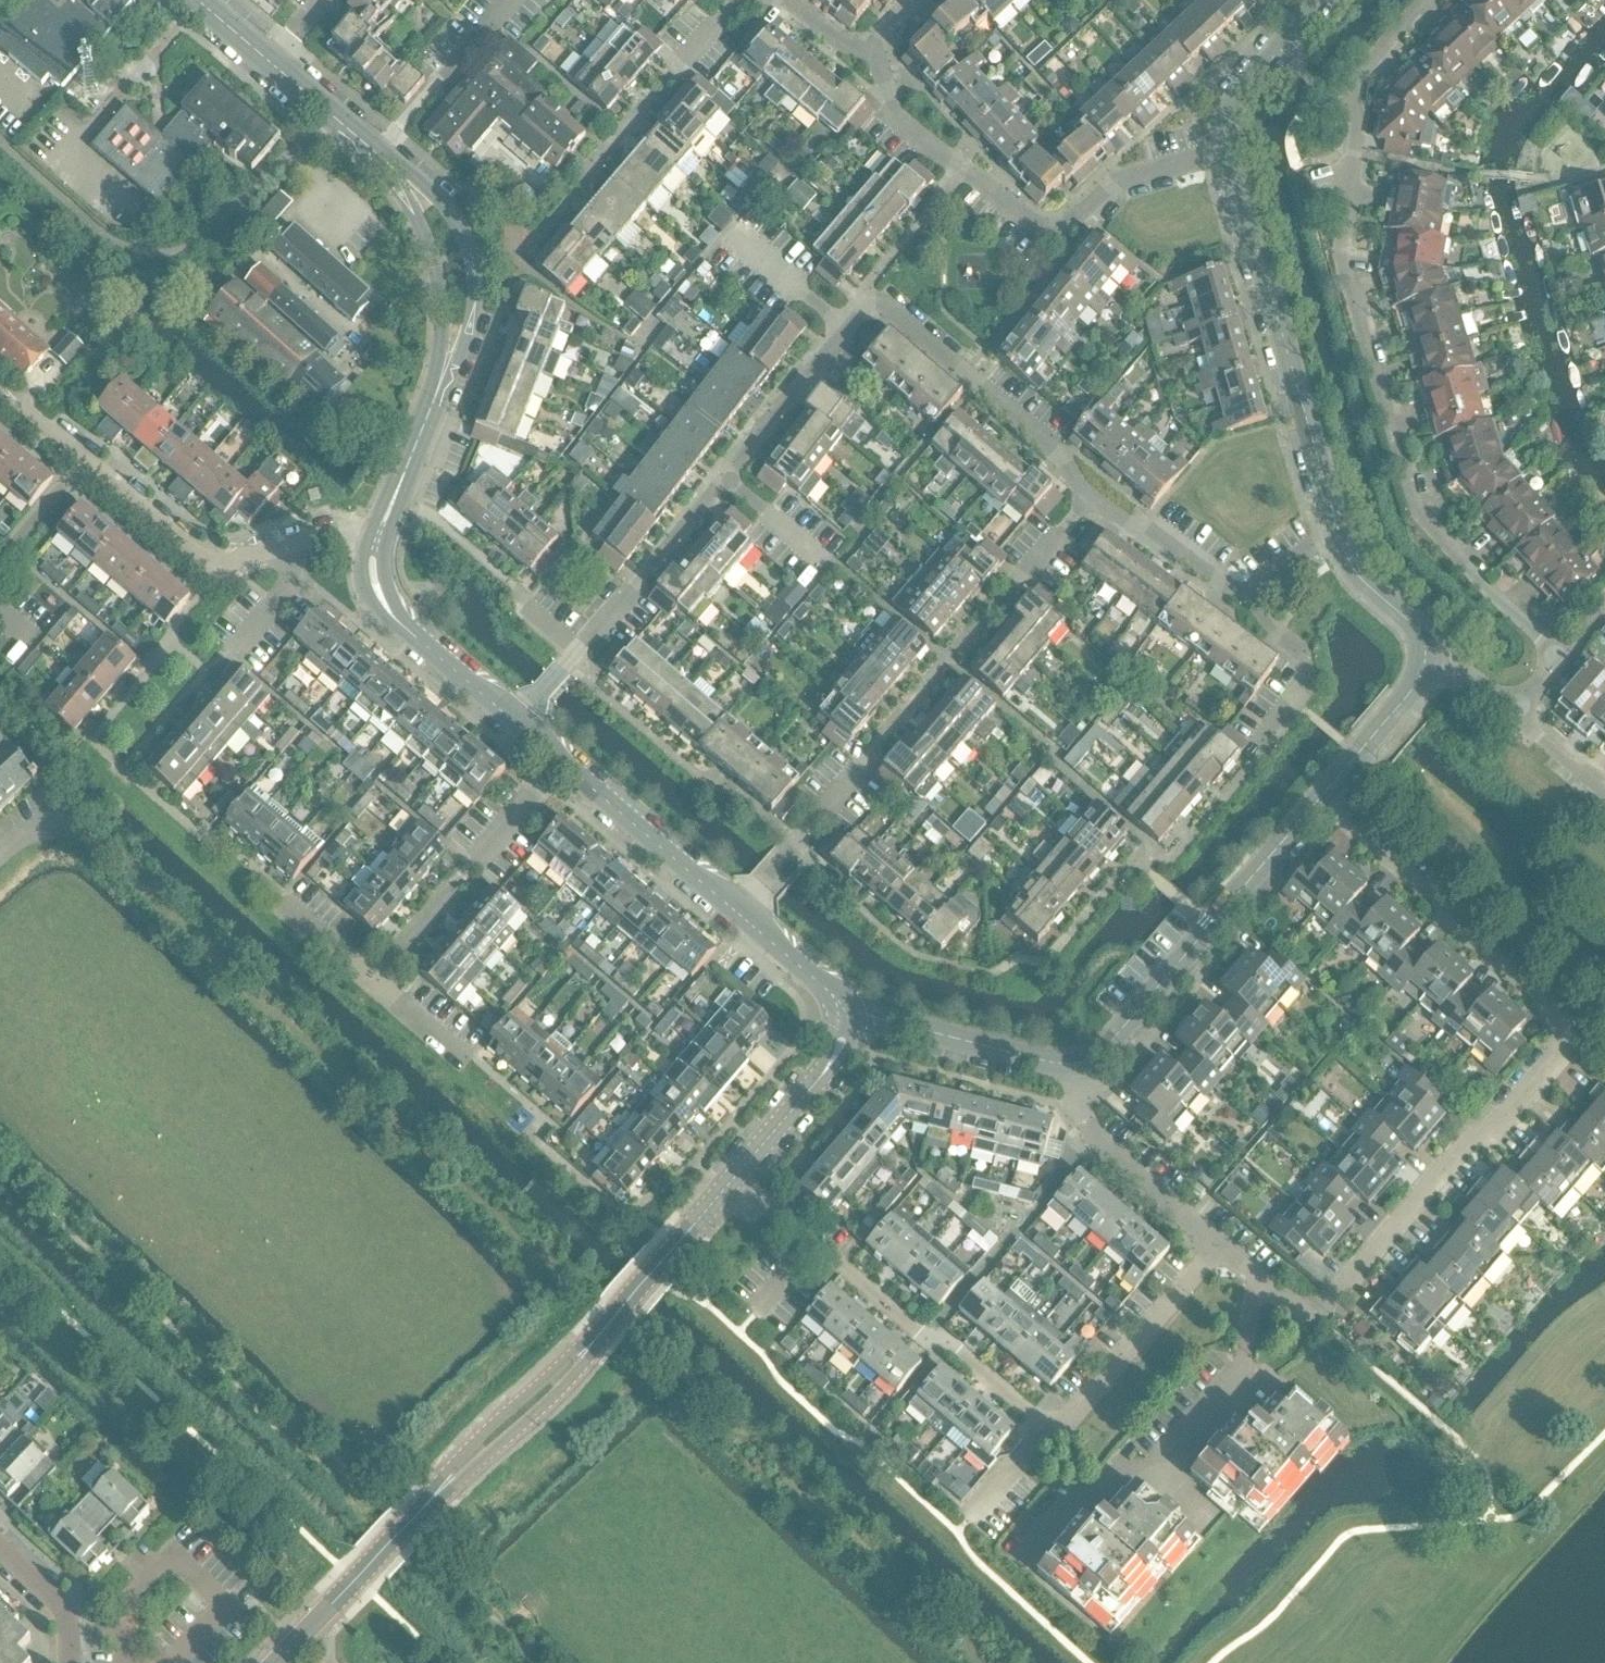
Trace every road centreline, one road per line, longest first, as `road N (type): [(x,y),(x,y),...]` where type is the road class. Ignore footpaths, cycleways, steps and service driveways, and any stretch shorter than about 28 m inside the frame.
road 1 (residential): [(1257,1282),(1286,1306),(1310,1311),(1330,1301),(1467,1141),(1492,1132),(1561,1051),(1556,1012),(1318,802)]
road 2 (residential): [(1560,658),(1473,575),(1412,502),(1346,280),(1341,249),(1357,127),(1352,91),(1425,0)]
road 3 (tertiary): [(274,1662),(482,1447),(554,1385),(737,1175)]
road 4 (residential): [(1229,156),(1112,185),(1069,228),(1034,225),(895,116),(874,55)]
road 5 (residential): [(10,396),(211,562),(338,532),(376,543)]
road 6 (residential): [(1045,1426),(947,1344),(923,1339),(737,1175)]
road 7 (residential): [(1026,1567),(1081,1501),(1184,1461),(1238,1395),(1257,1282)]
road 8 (residential): [(1338,535),(1229,156)]
road 9 (residential): [(1318,802),(1115,1038),(1098,1056),(1074,1063)]
road 10 (residential): [(1092,499),(1056,453),(873,304)]
road 11 (residential): [(374,981),(561,761)]
road 12 (tertiary): [(441,386),(478,307),(472,253),(436,196),(378,154)]
road 13 (residential): [(1215,1246),(1068,1417),(1045,1426)]
road 14 (tertiary): [(378,154),(430,260),(441,386)]
road 15 (tertiary): [(516,725),(383,605),(371,567),(376,543)]
road 16 (residential): [(1074,1063),(1097,1147),(1215,1246)]
road 17 (residential): [(1074,1063),(1043,1063),(868,1017),(843,1022)]
road 18 (tertiary): [(734,913),(561,761)]
road 19 (residential): [(579,652),(724,477)]
road 20 (residential): [(378,154),(511,0)]
road 21 (residential): [(1229,156),(1223,131),(1230,107),(1323,0)]
road 22 (residential): [(859,767),(734,913)]
road 23 (residential): [(724,477),(842,329)]
road 24 (tertiary): [(737,1175),(832,1061),(843,1022)]
road 25 (residential): [(1257,747),(1303,689),(1303,667),(1246,594)]
road 26 (residential): [(1246,594),(1203,576),(1092,499)]
road 27 (tertiary): [(376,543),(441,386)]
road 28 (tertiary): [(843,1022),(835,1000),(734,913)]
road 29 (residential): [(1427,658),(1421,635),(1355,574),(1338,535)]
road 30 (residential): [(727,233),(842,329)]
road 31 (residential): [(0,1549),(66,1614),(71,1662)]
road 32 (tertiary): [(378,154),(270,64)]
road 33 (residential): [(724,477),(830,567)]
road 34 (residential): [(1604,796),(1511,714)]
road 35 (residential): [(1045,1426),(967,1522)]
road 36 (residential): [(1357,757),(1419,682),(1427,658)]

